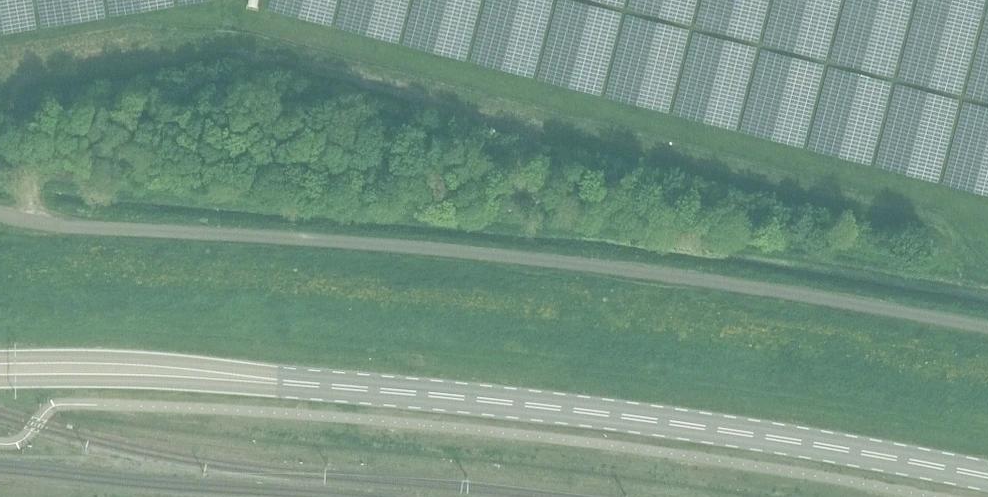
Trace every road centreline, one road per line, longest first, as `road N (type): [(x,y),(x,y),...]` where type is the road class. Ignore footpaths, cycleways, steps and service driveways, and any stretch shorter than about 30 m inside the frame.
road 1 (unclassified): [(987,328),(677,275),(347,238),(46,223),(0,212)]
road 2 (secondary): [(326,385),(561,407),(987,477)]
road 3 (secondary): [(326,385),(160,359),(0,357)]
road 4 (secondary): [(0,380),(326,385)]

